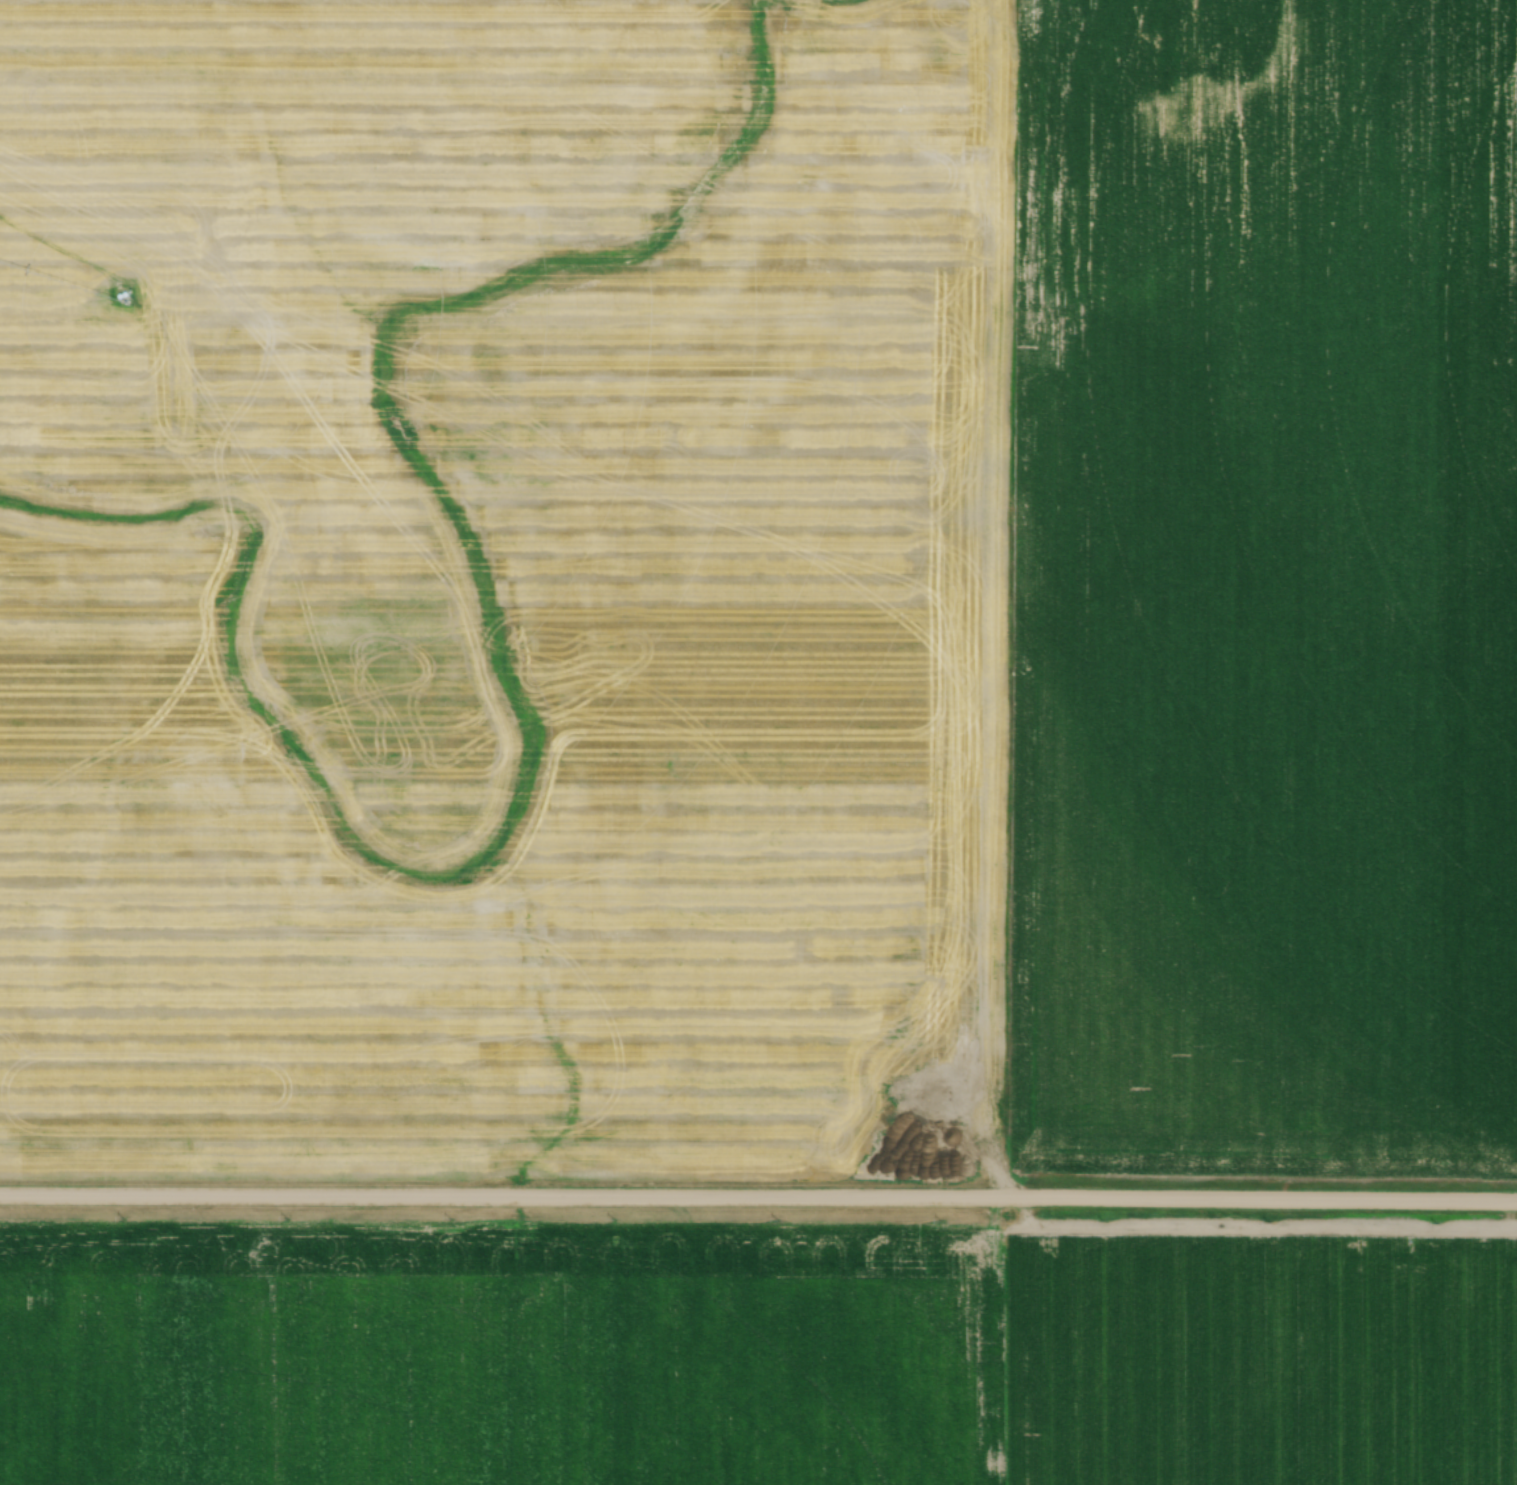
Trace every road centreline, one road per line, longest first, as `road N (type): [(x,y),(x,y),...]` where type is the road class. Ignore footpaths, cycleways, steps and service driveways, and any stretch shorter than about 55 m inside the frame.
road 1 (residential): [(1516,1203),(0,1198)]

